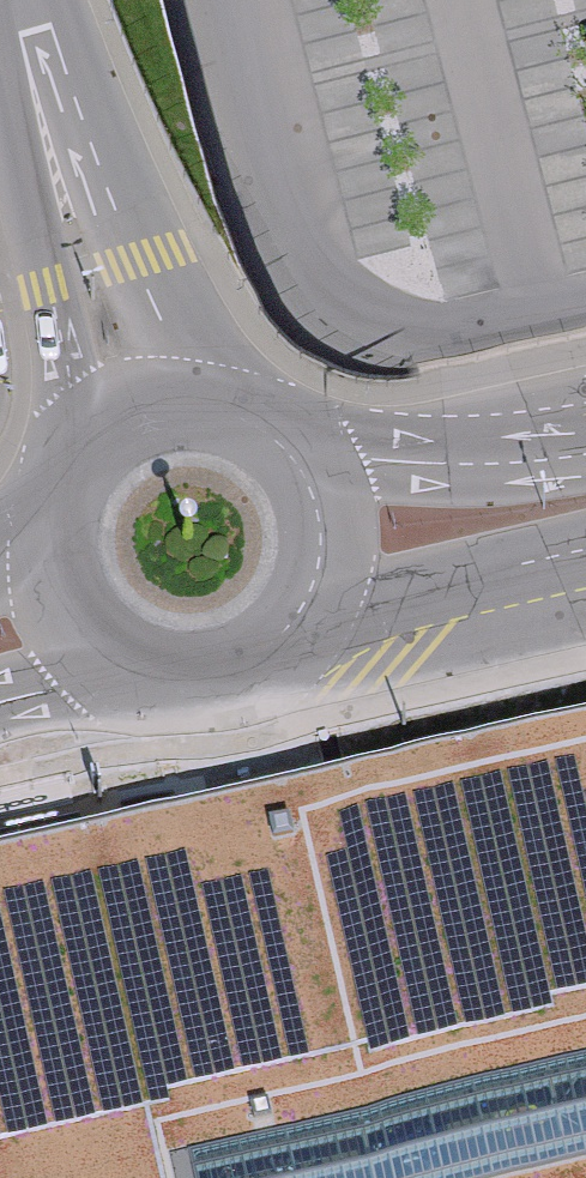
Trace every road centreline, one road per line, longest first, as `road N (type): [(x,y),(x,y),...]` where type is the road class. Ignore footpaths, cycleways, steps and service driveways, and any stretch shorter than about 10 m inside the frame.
road 1 (unclassified): [(29,0),(144,409)]
road 2 (secondary): [(313,599),(585,543)]
road 3 (secondary): [(585,447),(313,480)]
road 4 (secondary): [(131,664),(165,674),(235,668),(293,628),(313,599)]
road 5 (secondary): [(313,480),(288,443),(244,413),(177,402),(144,409)]
road 6 (secondary): [(144,409),(112,425),(66,478),(51,519),(52,555)]
road 7 (secondary): [(52,555),(76,617),(131,664)]
road 8 (secondary): [(0,707),(131,664)]
road 9 (secondary): [(313,599),(326,550),(313,480)]

